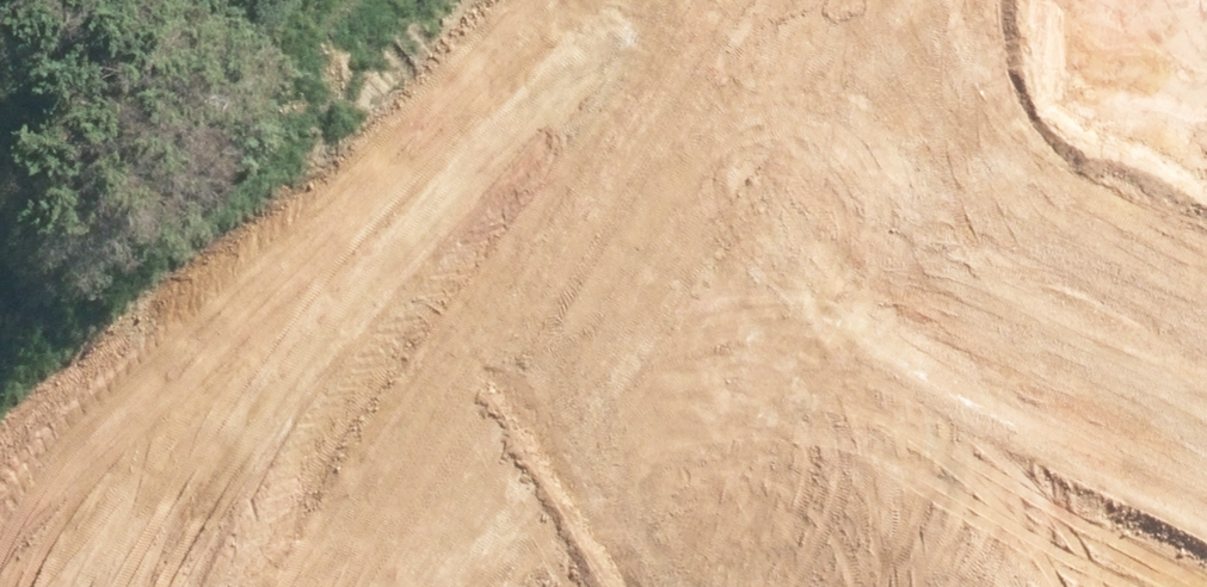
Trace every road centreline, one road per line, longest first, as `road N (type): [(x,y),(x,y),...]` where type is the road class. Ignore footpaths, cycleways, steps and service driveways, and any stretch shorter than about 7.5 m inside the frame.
road 1 (residential): [(578,451),(86,170)]
road 2 (residential): [(808,105),(1206,374)]
road 3 (residential): [(808,105),(578,451)]
road 4 (residential): [(578,451),(514,586)]
road 5 (residential): [(877,0),(808,105)]

